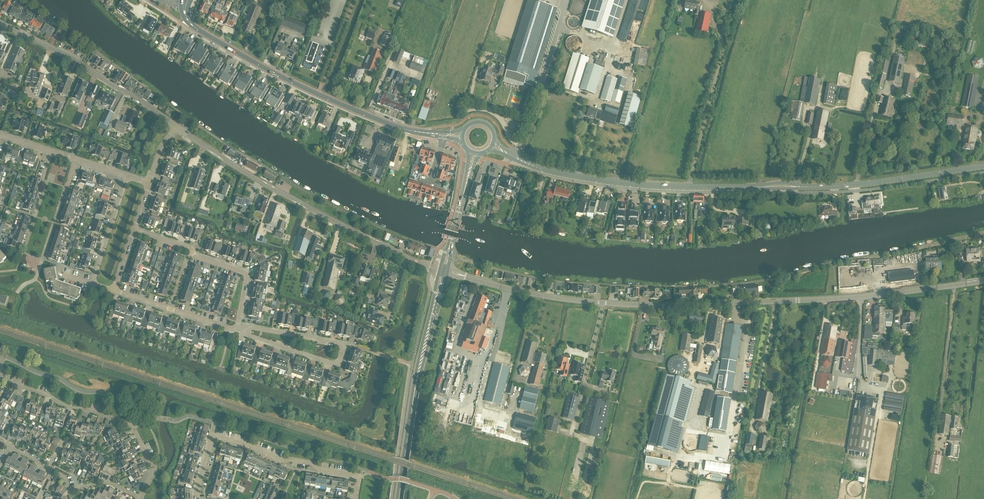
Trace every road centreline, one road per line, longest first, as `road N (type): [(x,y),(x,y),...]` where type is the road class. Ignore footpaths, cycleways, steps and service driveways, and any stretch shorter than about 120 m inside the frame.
road 1 (tertiary): [(446,272),(538,295),(668,305),(983,281)]
road 2 (secondary): [(462,136),(408,130),(317,93),(193,26),(185,4)]
road 3 (tertiary): [(440,270),(315,211),(176,127)]
road 4 (secondary): [(688,188),(832,187),(983,166)]
road 5 (residential): [(356,498),(360,475),(284,461),(213,434),(197,498)]
road 6 (residential): [(140,497),(153,466),(132,425),(0,379)]
road 7 (tertiary): [(176,127),(0,22)]
road 8 (track): [(688,188),(723,47),(706,0)]
road 9 (secondary): [(399,498),(433,315)]
road 10 (secondary): [(688,188),(575,176),(514,157)]
road 11 (residential): [(239,329),(247,274),(136,230)]
road 12 (residential): [(239,329),(114,290)]
road 13 (track): [(558,28),(629,47),(647,0)]
road 14 (residential): [(245,330),(335,364),(342,344)]

